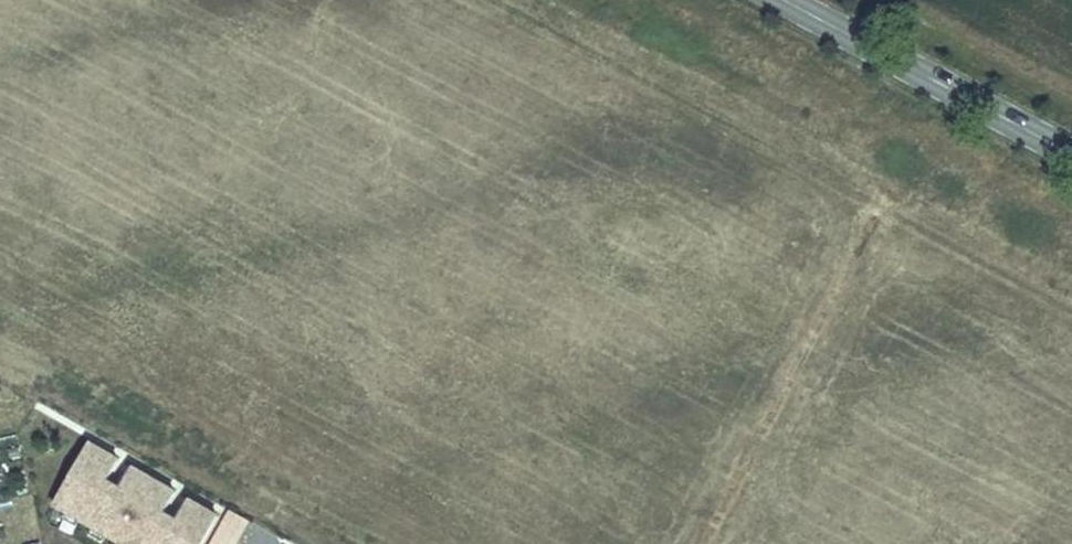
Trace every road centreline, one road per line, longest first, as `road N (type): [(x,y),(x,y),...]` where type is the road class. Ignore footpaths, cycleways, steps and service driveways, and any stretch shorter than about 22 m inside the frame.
road 1 (secondary): [(1071,155),(786,0)]

